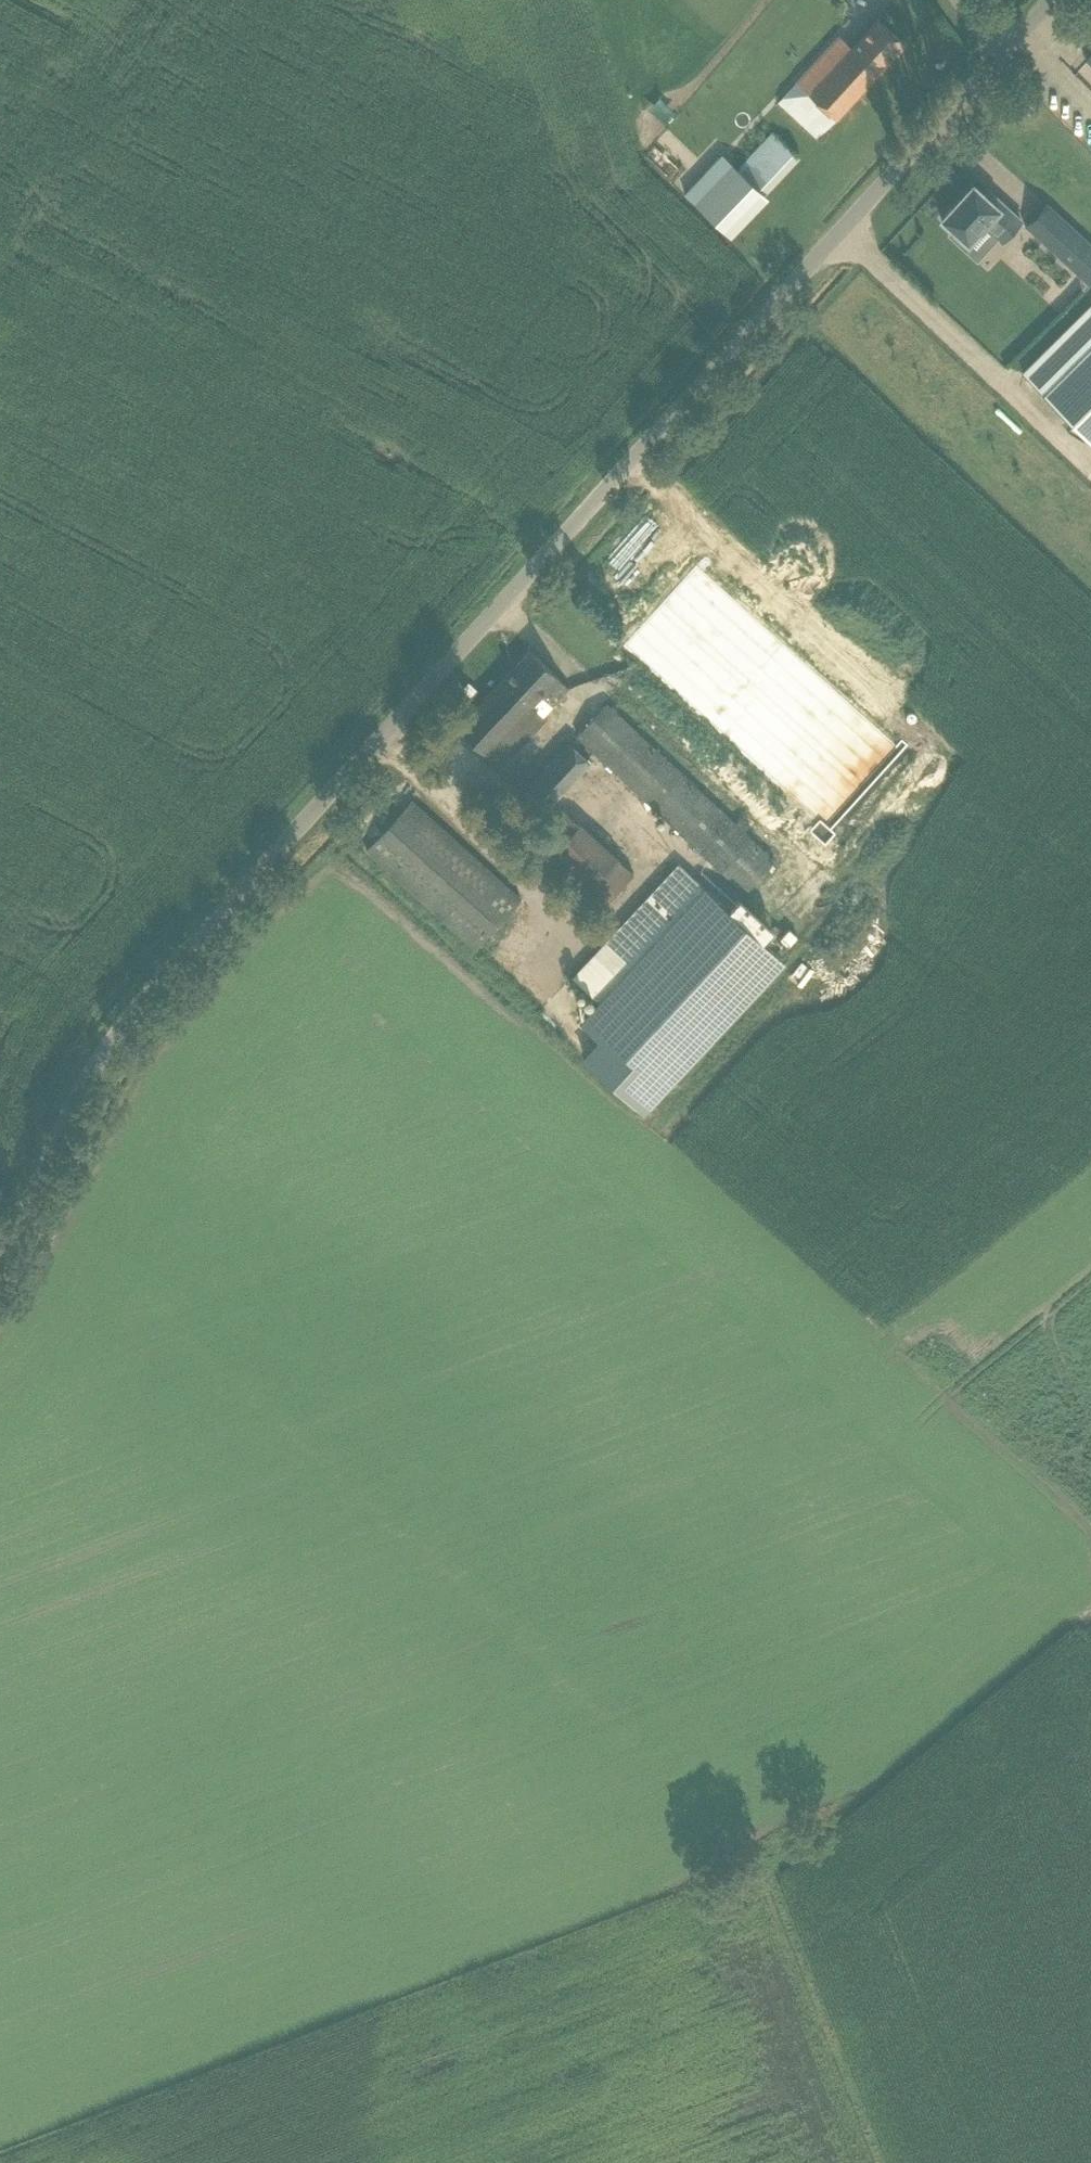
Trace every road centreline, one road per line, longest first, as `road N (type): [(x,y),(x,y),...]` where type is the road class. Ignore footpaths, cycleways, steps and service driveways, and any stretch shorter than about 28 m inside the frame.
road 1 (unclassified): [(0,1253),(56,1125),(120,1029),(1001,50)]

